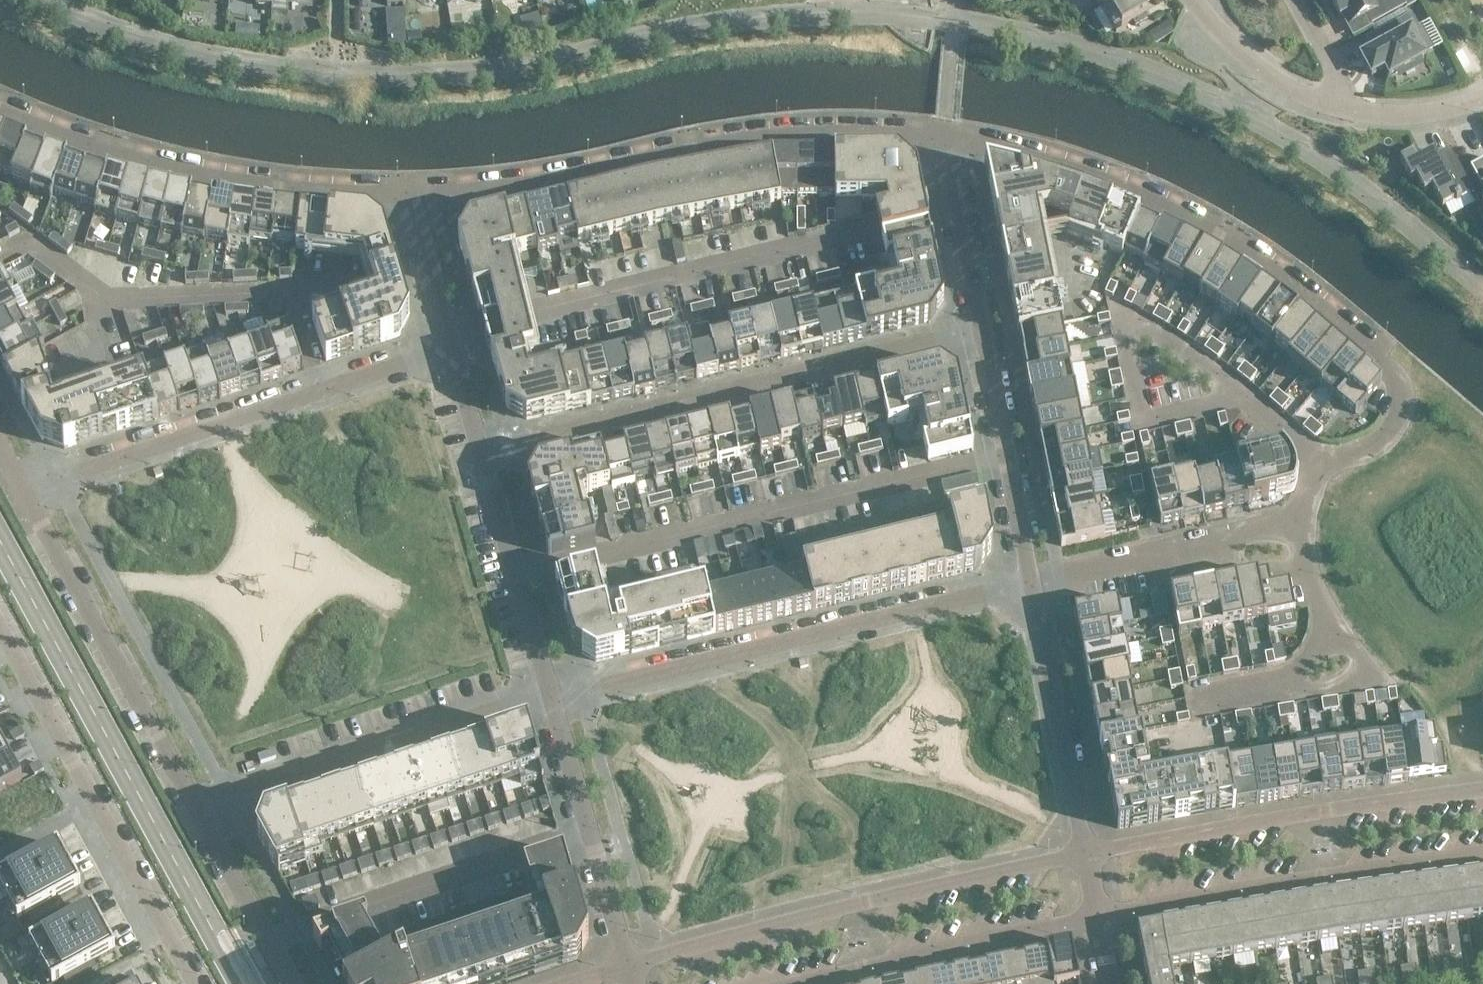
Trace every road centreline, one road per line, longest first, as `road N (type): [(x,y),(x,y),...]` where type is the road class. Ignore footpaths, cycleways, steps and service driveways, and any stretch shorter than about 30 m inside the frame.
road 1 (residential): [(941,136),(1088,173),(1209,228),(1394,370),(1404,406),(1391,434),(1371,450),(1317,464),(1298,524)]
road 2 (residential): [(941,136),(837,130),(725,138),(502,186),(415,191)]
road 3 (residential): [(483,449),(980,326)]
road 4 (residential): [(549,695),(1028,580)]
road 5 (residential): [(1079,854),(853,902),(629,963)]
road 6 (residential): [(453,346),(23,490)]
road 7 (residential): [(0,109),(76,139),(209,174),(415,191)]
road 8 (residential): [(1482,788),(1079,854)]
road 9 (residential): [(1097,914),(1482,854)]
road 10 (residential): [(195,814),(549,695)]
road 11 (residential): [(195,814),(23,490)]
road 12 (residential): [(797,983),(1097,914)]
road 13 (residential): [(629,963),(549,695)]
road 14 (residential): [(1028,580),(1079,854)]
road 15 (residential): [(1028,580),(1298,524)]
road 16 (residential): [(980,326),(1028,580)]
road 17 (residential): [(549,695),(483,449)]
road 18 (residential): [(195,983),(94,800)]
road 19 (residential): [(1193,0),(1275,81),(1359,114)]
road 20 (residential): [(94,800),(0,629)]
road 21 (residential): [(292,983),(195,814)]
road 22 (residential): [(941,136),(980,326)]
road 23 (residential): [(415,191),(449,329)]
road 24 (residential): [(1359,114),(1296,0)]
road 25 (residential): [(1359,114),(1424,112),(1482,94)]

